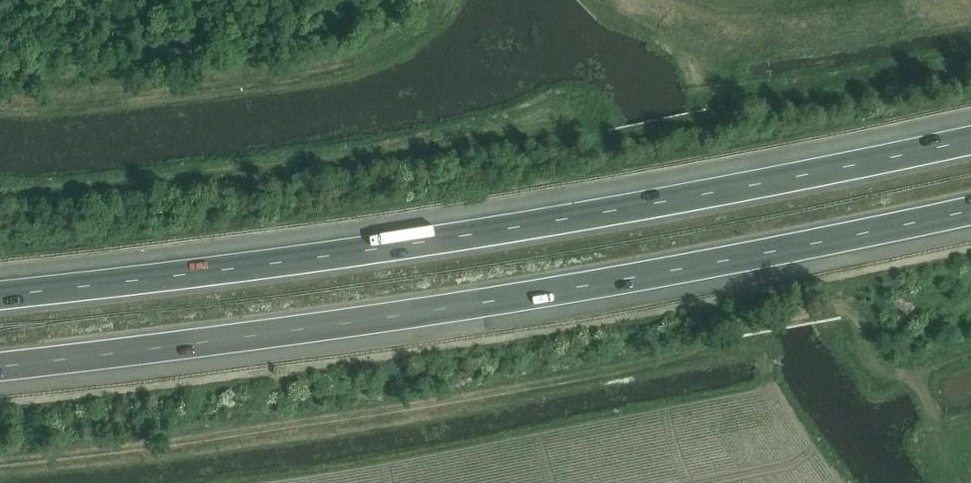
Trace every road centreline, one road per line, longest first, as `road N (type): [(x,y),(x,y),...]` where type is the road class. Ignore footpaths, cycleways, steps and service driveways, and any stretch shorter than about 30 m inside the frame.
road 1 (motorway): [(970,139),(475,232),(0,295)]
road 2 (motorway): [(0,364),(670,278),(970,213)]
road 3 (track): [(916,378),(886,374),(868,360),(862,319),(848,308),(819,304),(756,321),(703,350),(449,401),(0,460)]

